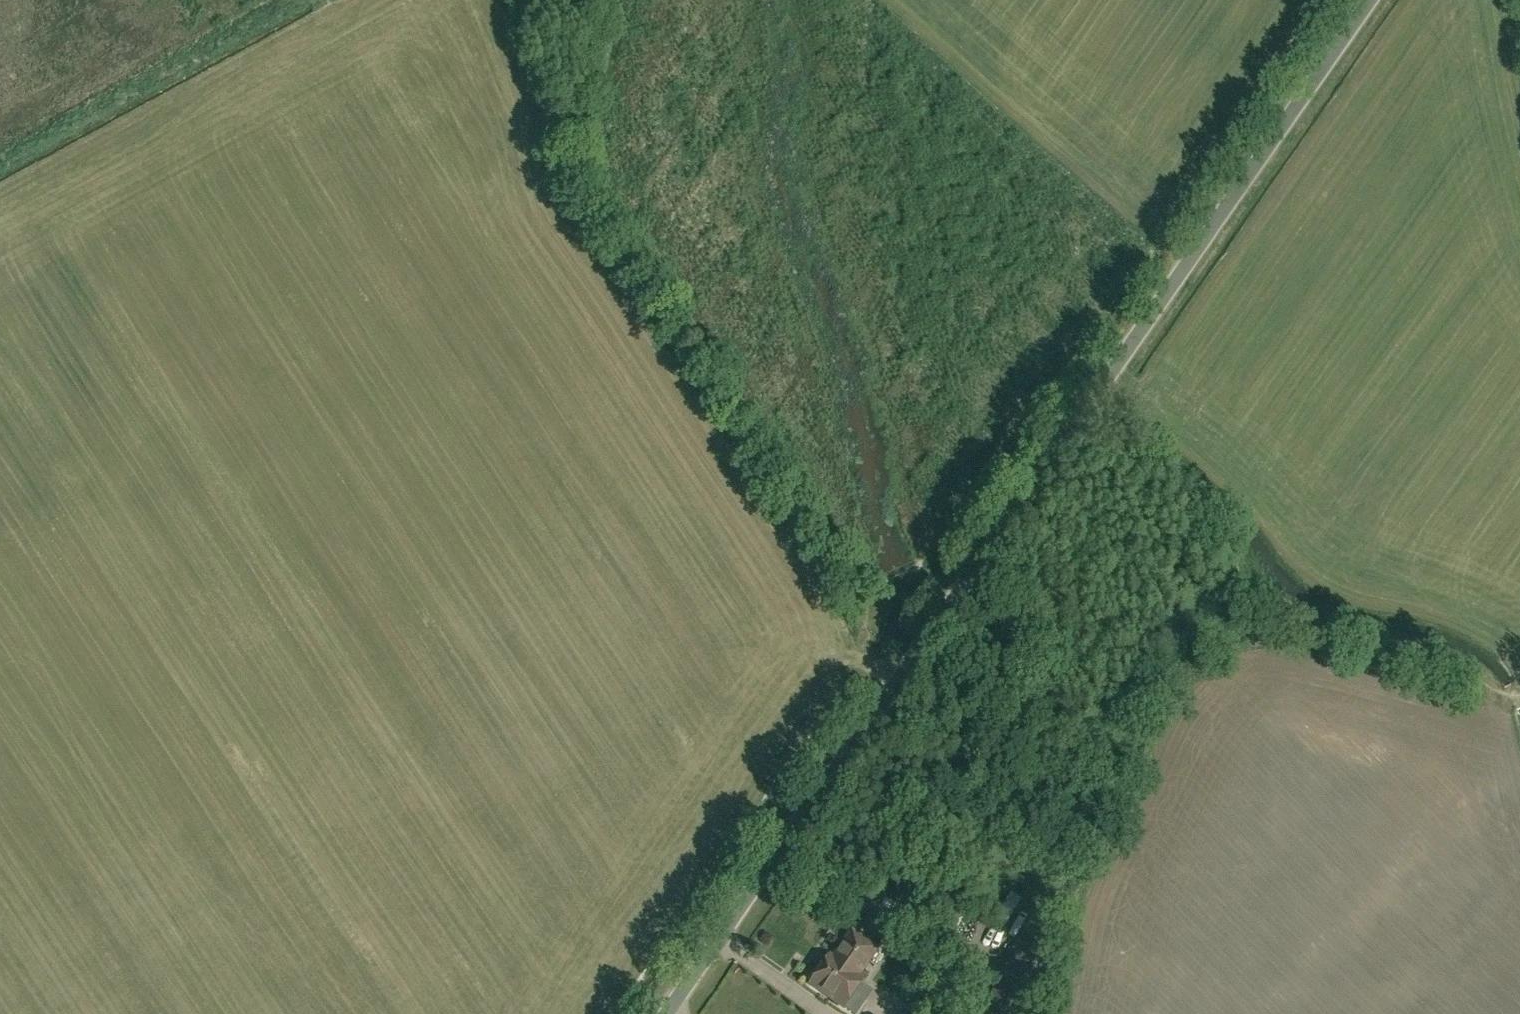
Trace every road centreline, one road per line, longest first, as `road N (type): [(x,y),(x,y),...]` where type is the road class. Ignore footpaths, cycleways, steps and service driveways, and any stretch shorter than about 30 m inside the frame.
road 1 (unclassified): [(668,1013),(1375,0)]
road 2 (track): [(1418,1013),(1519,893)]

